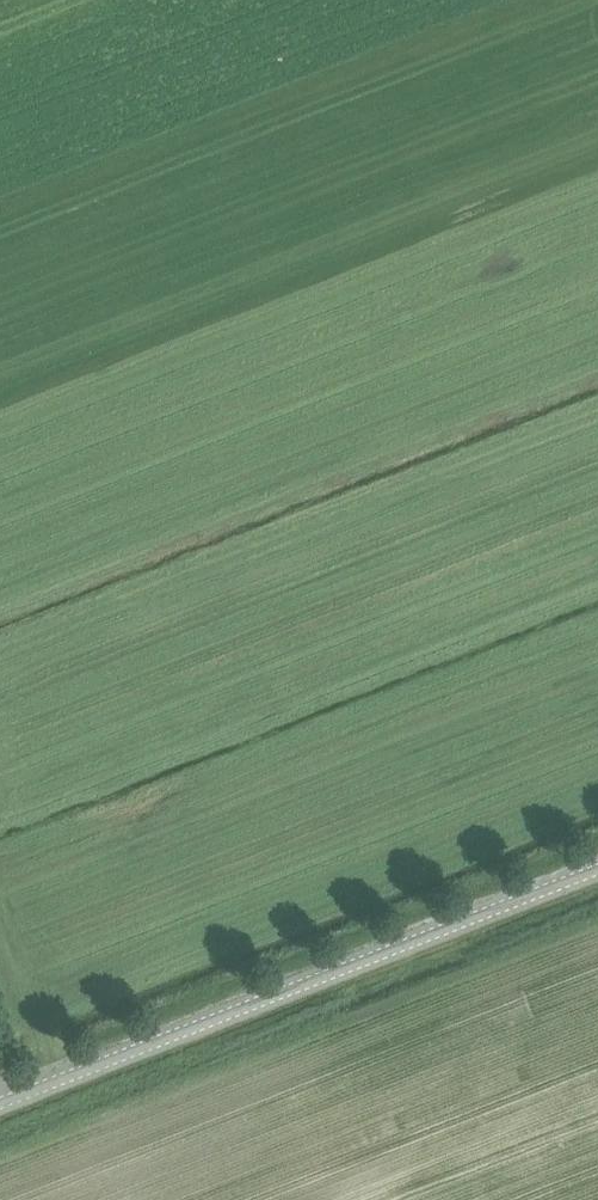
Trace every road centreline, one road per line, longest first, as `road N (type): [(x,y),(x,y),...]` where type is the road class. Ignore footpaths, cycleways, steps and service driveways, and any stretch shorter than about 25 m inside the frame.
road 1 (unclassified): [(0,1107),(597,872)]

